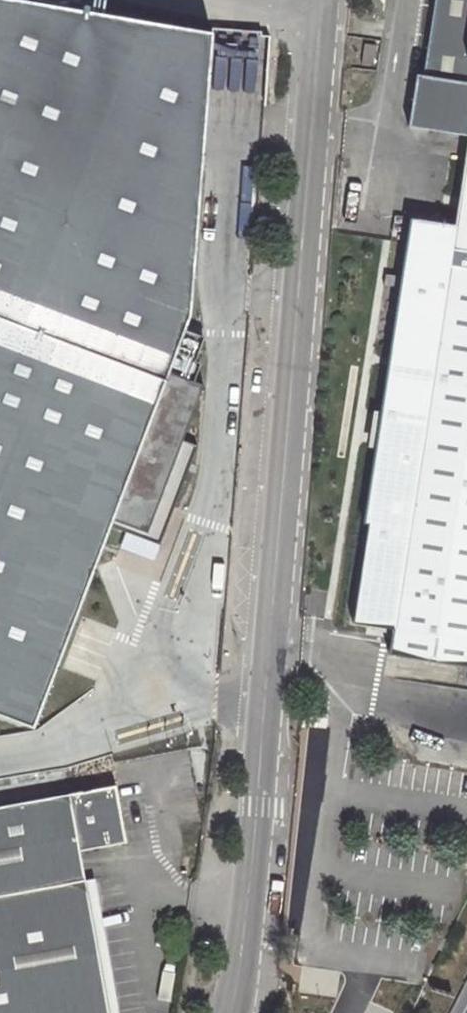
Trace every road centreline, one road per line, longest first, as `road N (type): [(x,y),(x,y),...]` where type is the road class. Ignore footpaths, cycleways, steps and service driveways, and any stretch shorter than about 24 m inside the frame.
road 1 (unclassified): [(229,1012),(257,806),(320,0)]

